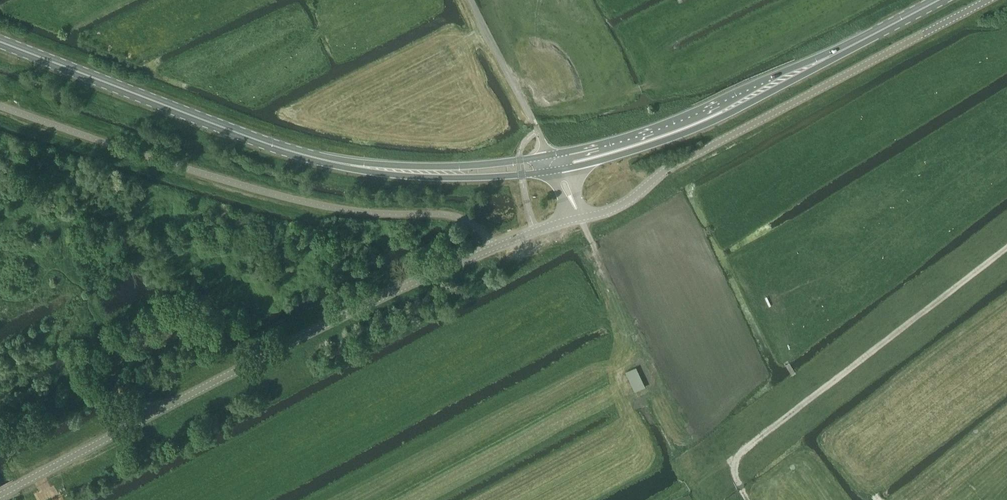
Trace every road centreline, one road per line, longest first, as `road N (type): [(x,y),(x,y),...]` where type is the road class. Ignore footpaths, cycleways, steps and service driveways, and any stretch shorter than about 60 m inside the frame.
road 1 (unclassified): [(0,495),(378,299),(580,218)]
road 2 (unclassified): [(580,218),(619,206),(671,166),(988,0)]
road 3 (primary): [(425,173),(307,157),(0,43)]
road 4 (track): [(736,460),(1006,245)]
road 5 (primary): [(777,82),(624,138),(550,155)]
road 6 (primary): [(565,166),(666,139),(732,112),(777,82)]
road 7 (primary): [(777,82),(943,0)]
road 8 (unclassified): [(550,155),(472,0)]
road 9 (primary): [(550,155),(425,173)]
road 10 (primary): [(425,173),(550,170)]

